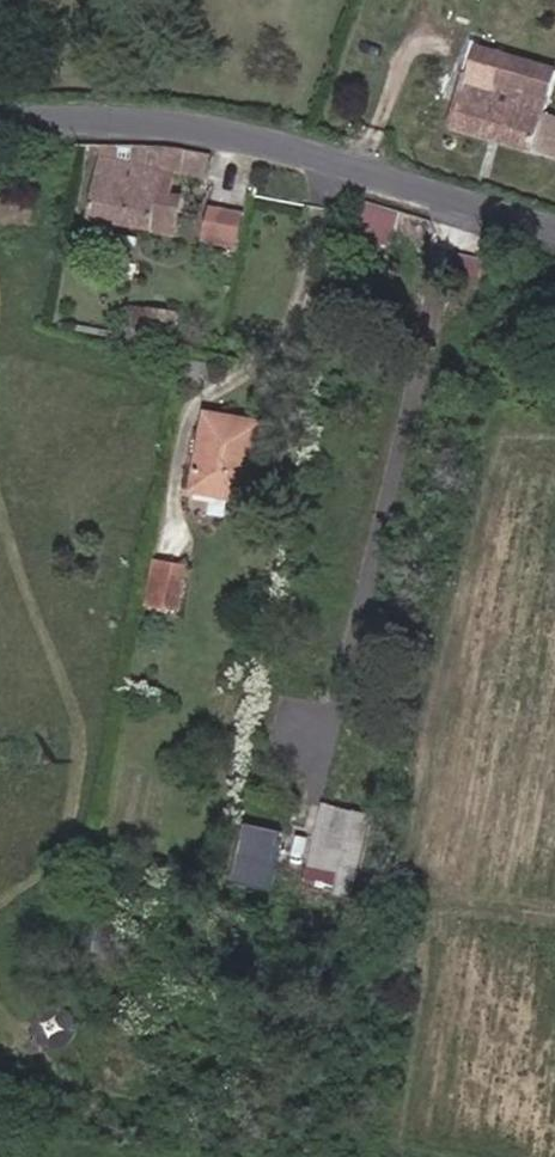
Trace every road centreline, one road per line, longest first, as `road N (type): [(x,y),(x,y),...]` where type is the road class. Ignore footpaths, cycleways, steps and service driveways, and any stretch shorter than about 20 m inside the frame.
road 1 (tertiary): [(0,122),(165,124),(289,150),(554,230)]

